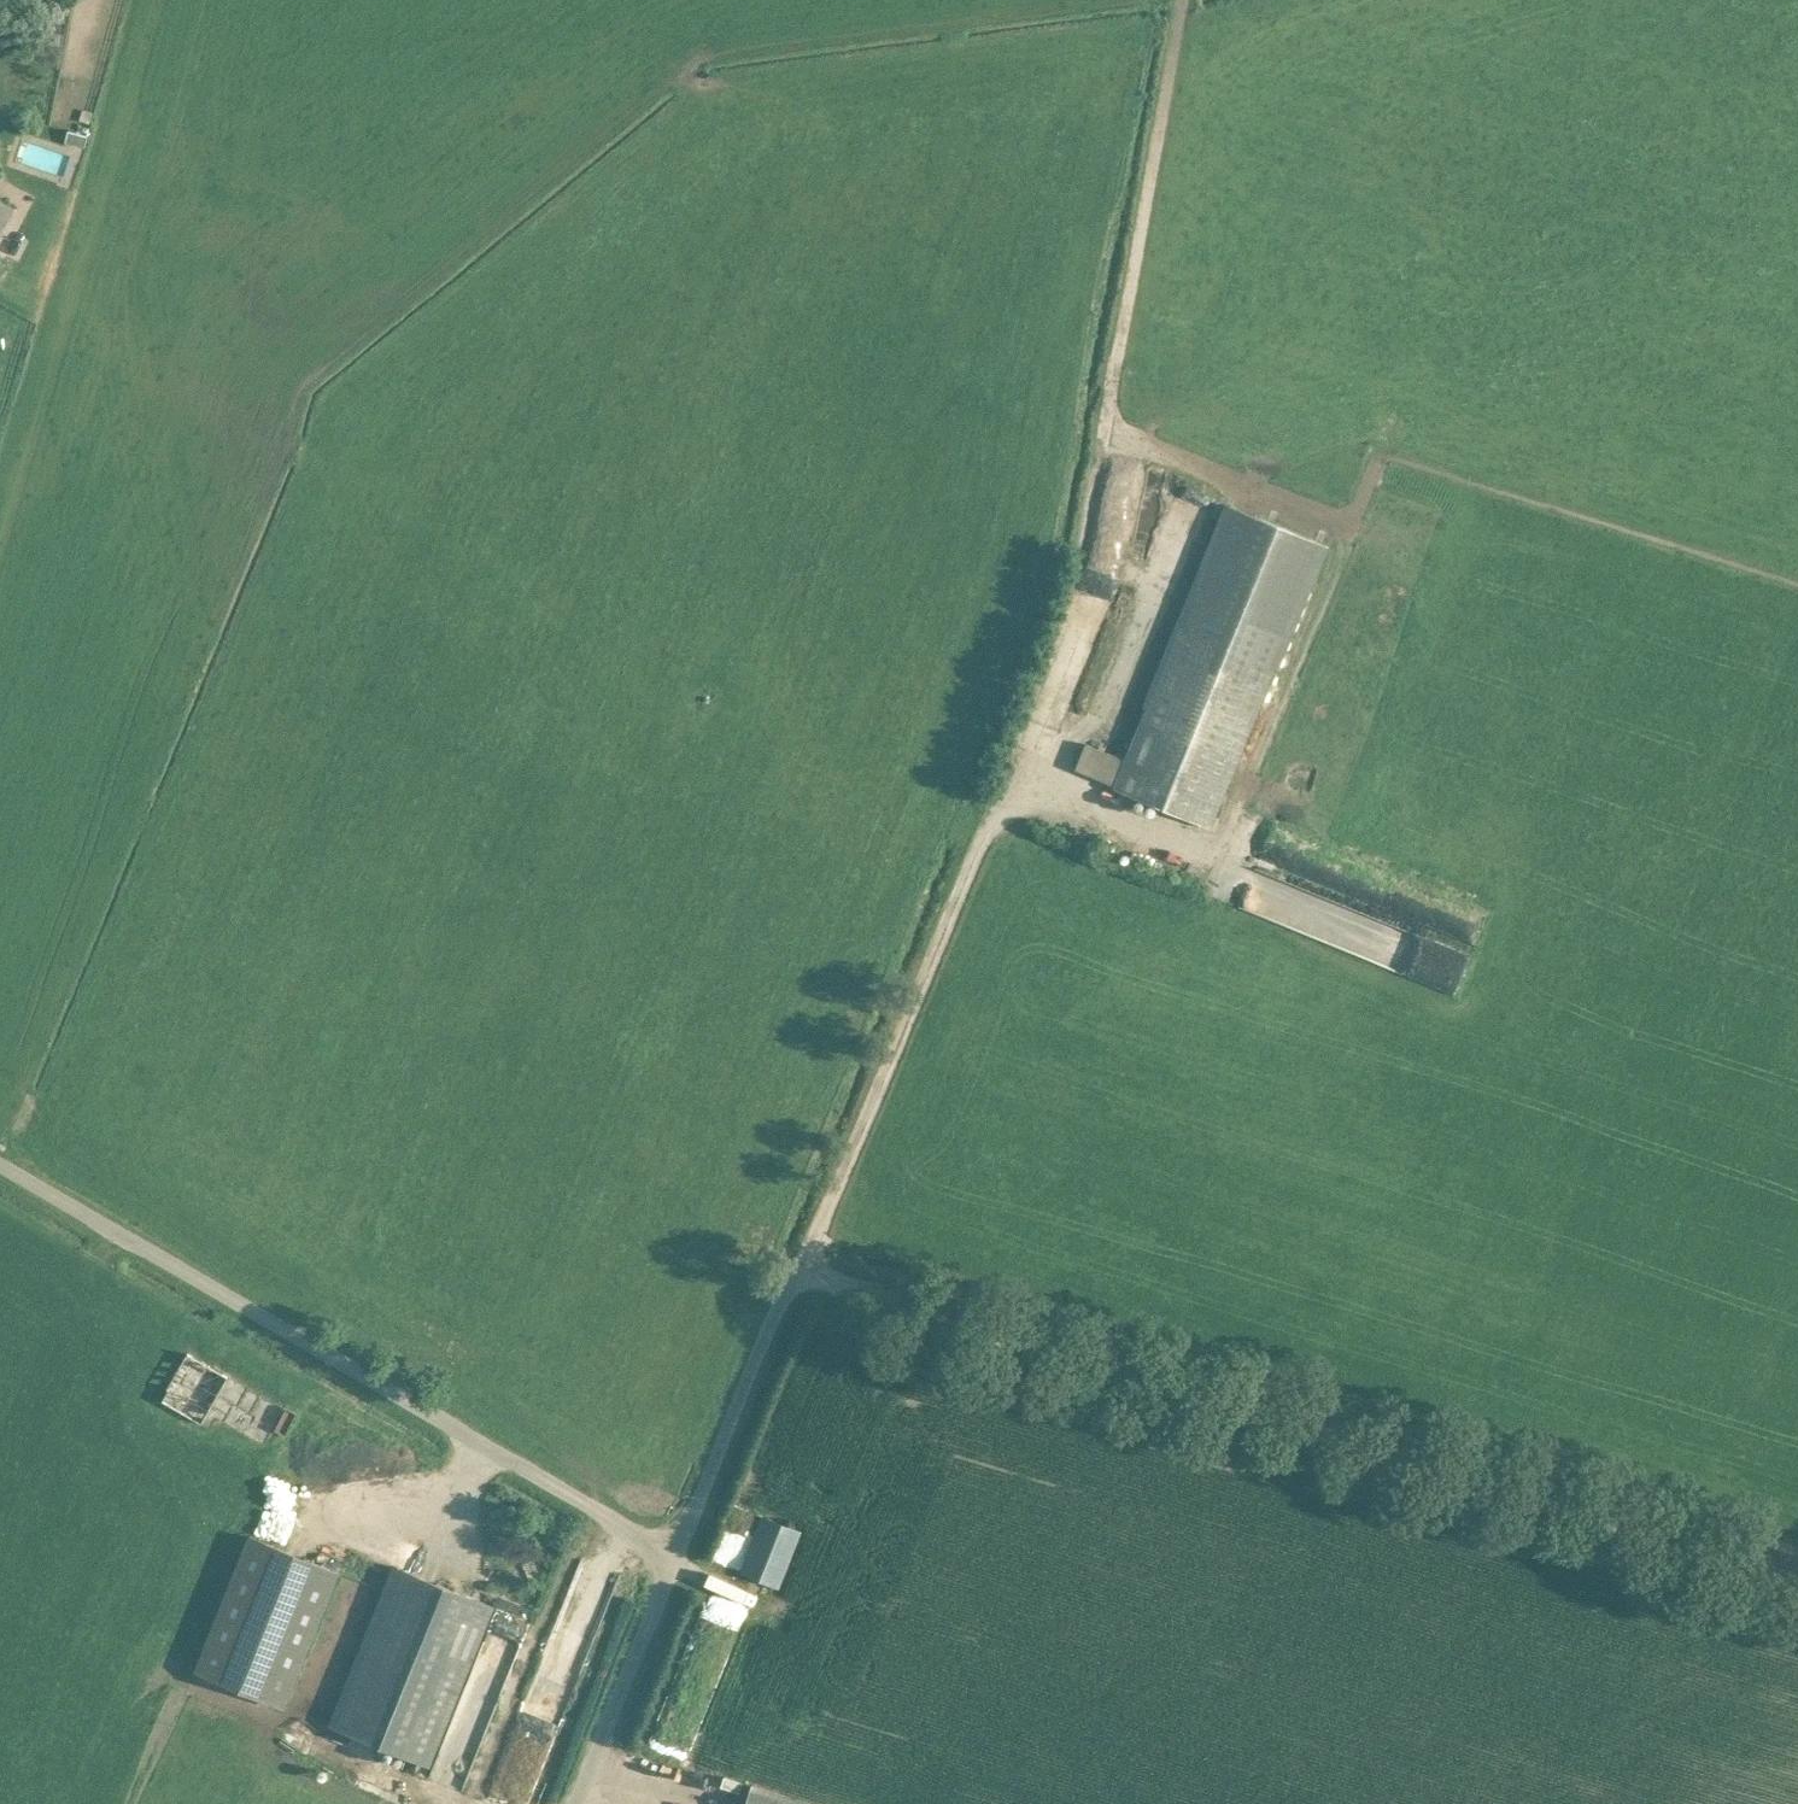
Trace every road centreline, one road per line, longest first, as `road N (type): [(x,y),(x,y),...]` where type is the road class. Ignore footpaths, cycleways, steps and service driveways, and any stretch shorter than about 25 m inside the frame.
road 1 (unclassified): [(1797,1578),(809,1275),(695,1561),(0,1161)]

